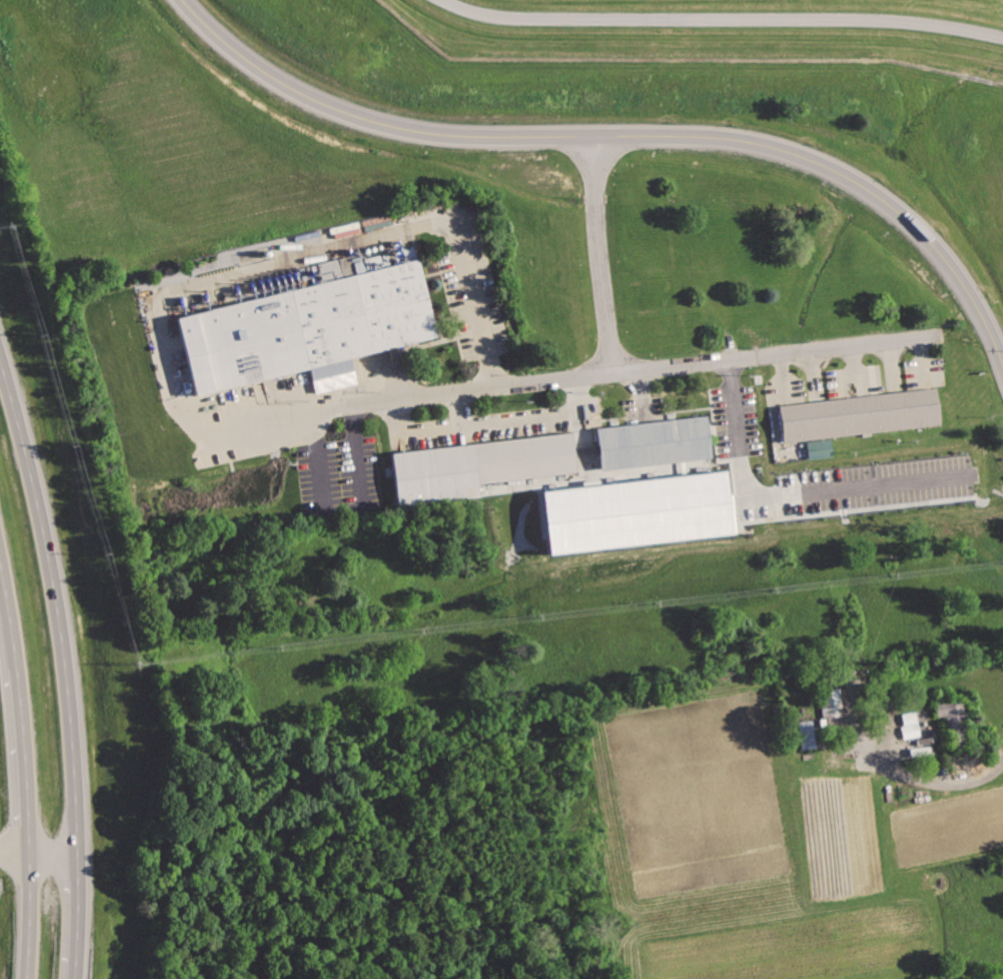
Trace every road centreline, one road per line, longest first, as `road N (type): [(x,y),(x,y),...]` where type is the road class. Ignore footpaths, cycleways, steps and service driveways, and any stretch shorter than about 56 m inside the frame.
road 1 (tertiary): [(184,0),(253,65),(361,122),(430,138),(701,139),(769,147),(828,168),(929,237),(990,332),(1002,374)]
road 2 (residential): [(936,335),(352,404)]
road 3 (primary): [(79,850),(61,619),(0,353)]
road 4 (residential): [(597,139),(614,375)]
road 5 (primary): [(15,665),(29,851)]
road 6 (primary): [(76,978),(79,850)]
road 7 (primary): [(29,851),(29,978)]

